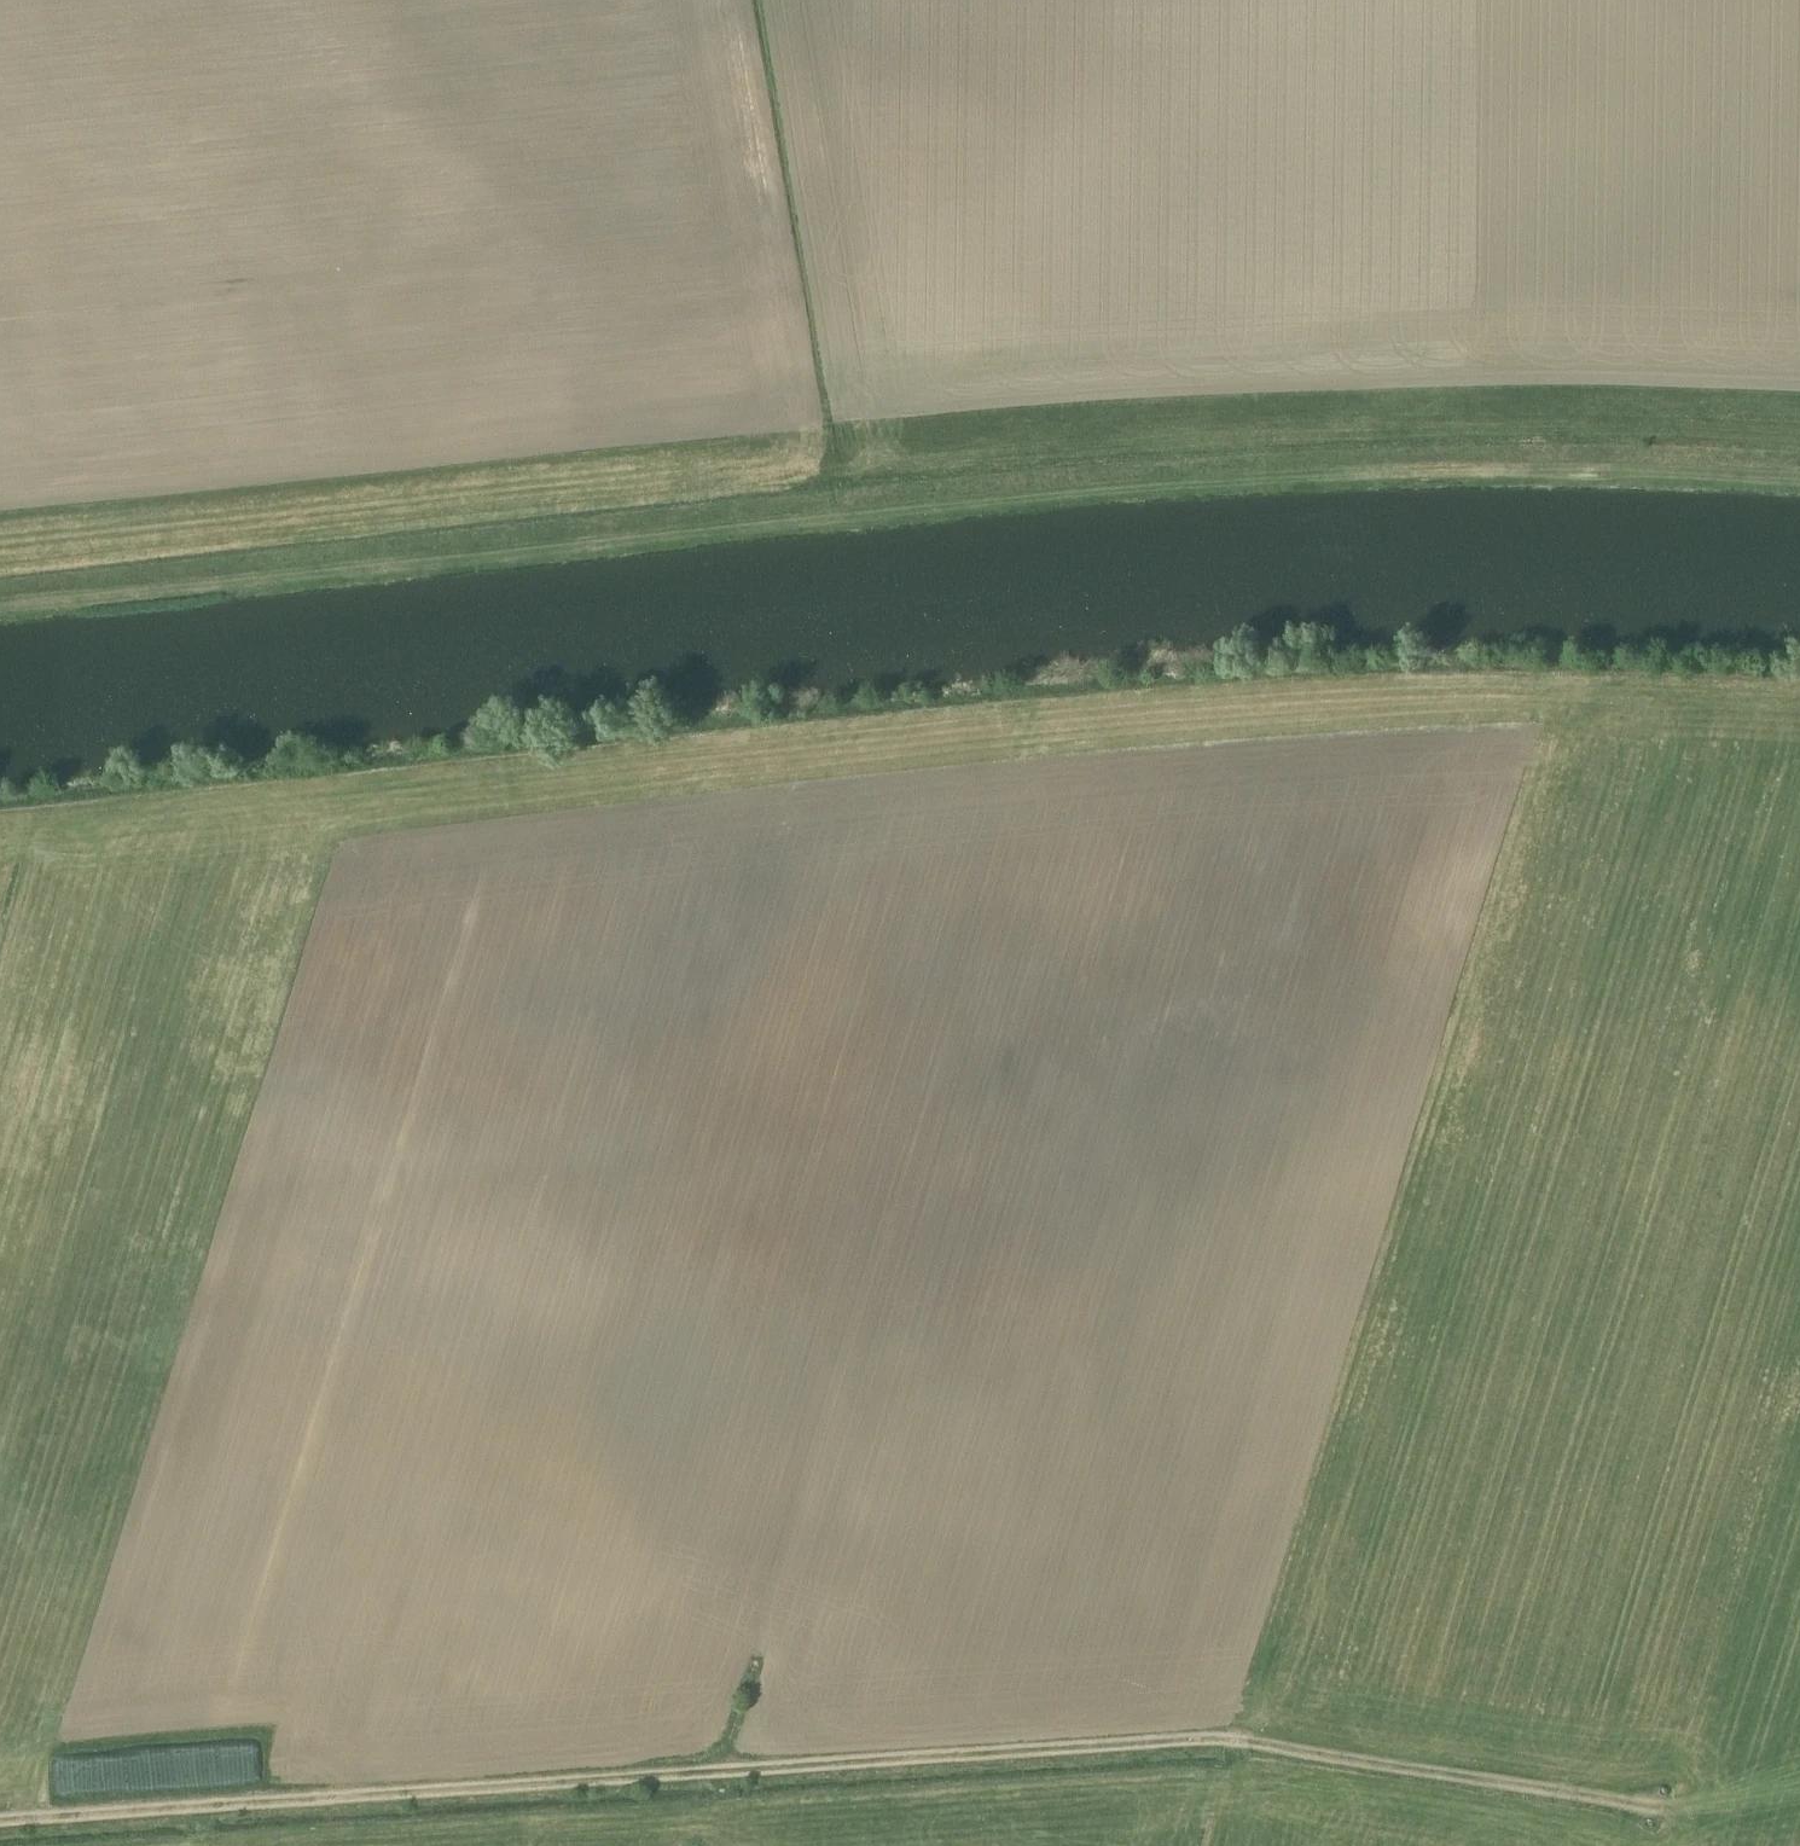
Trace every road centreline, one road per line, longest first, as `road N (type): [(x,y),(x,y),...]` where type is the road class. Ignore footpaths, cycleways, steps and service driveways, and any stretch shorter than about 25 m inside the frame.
road 1 (track): [(0,606),(1028,495),(1285,479),(1799,475)]
road 2 (track): [(0,1820),(1211,1739),(1655,1798)]

